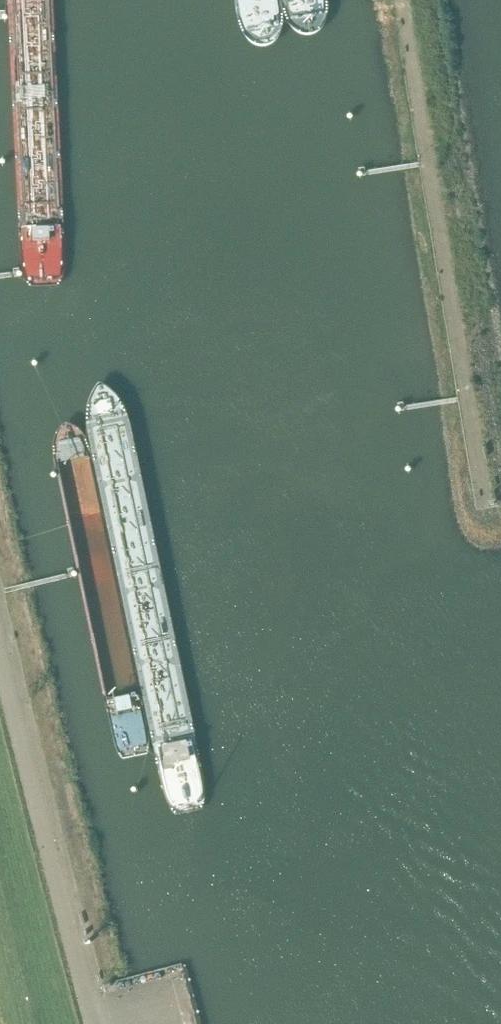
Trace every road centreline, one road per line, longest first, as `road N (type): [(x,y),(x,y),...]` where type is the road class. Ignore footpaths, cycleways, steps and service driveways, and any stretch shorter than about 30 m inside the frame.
road 1 (unclassified): [(99,1023),(0,644)]

